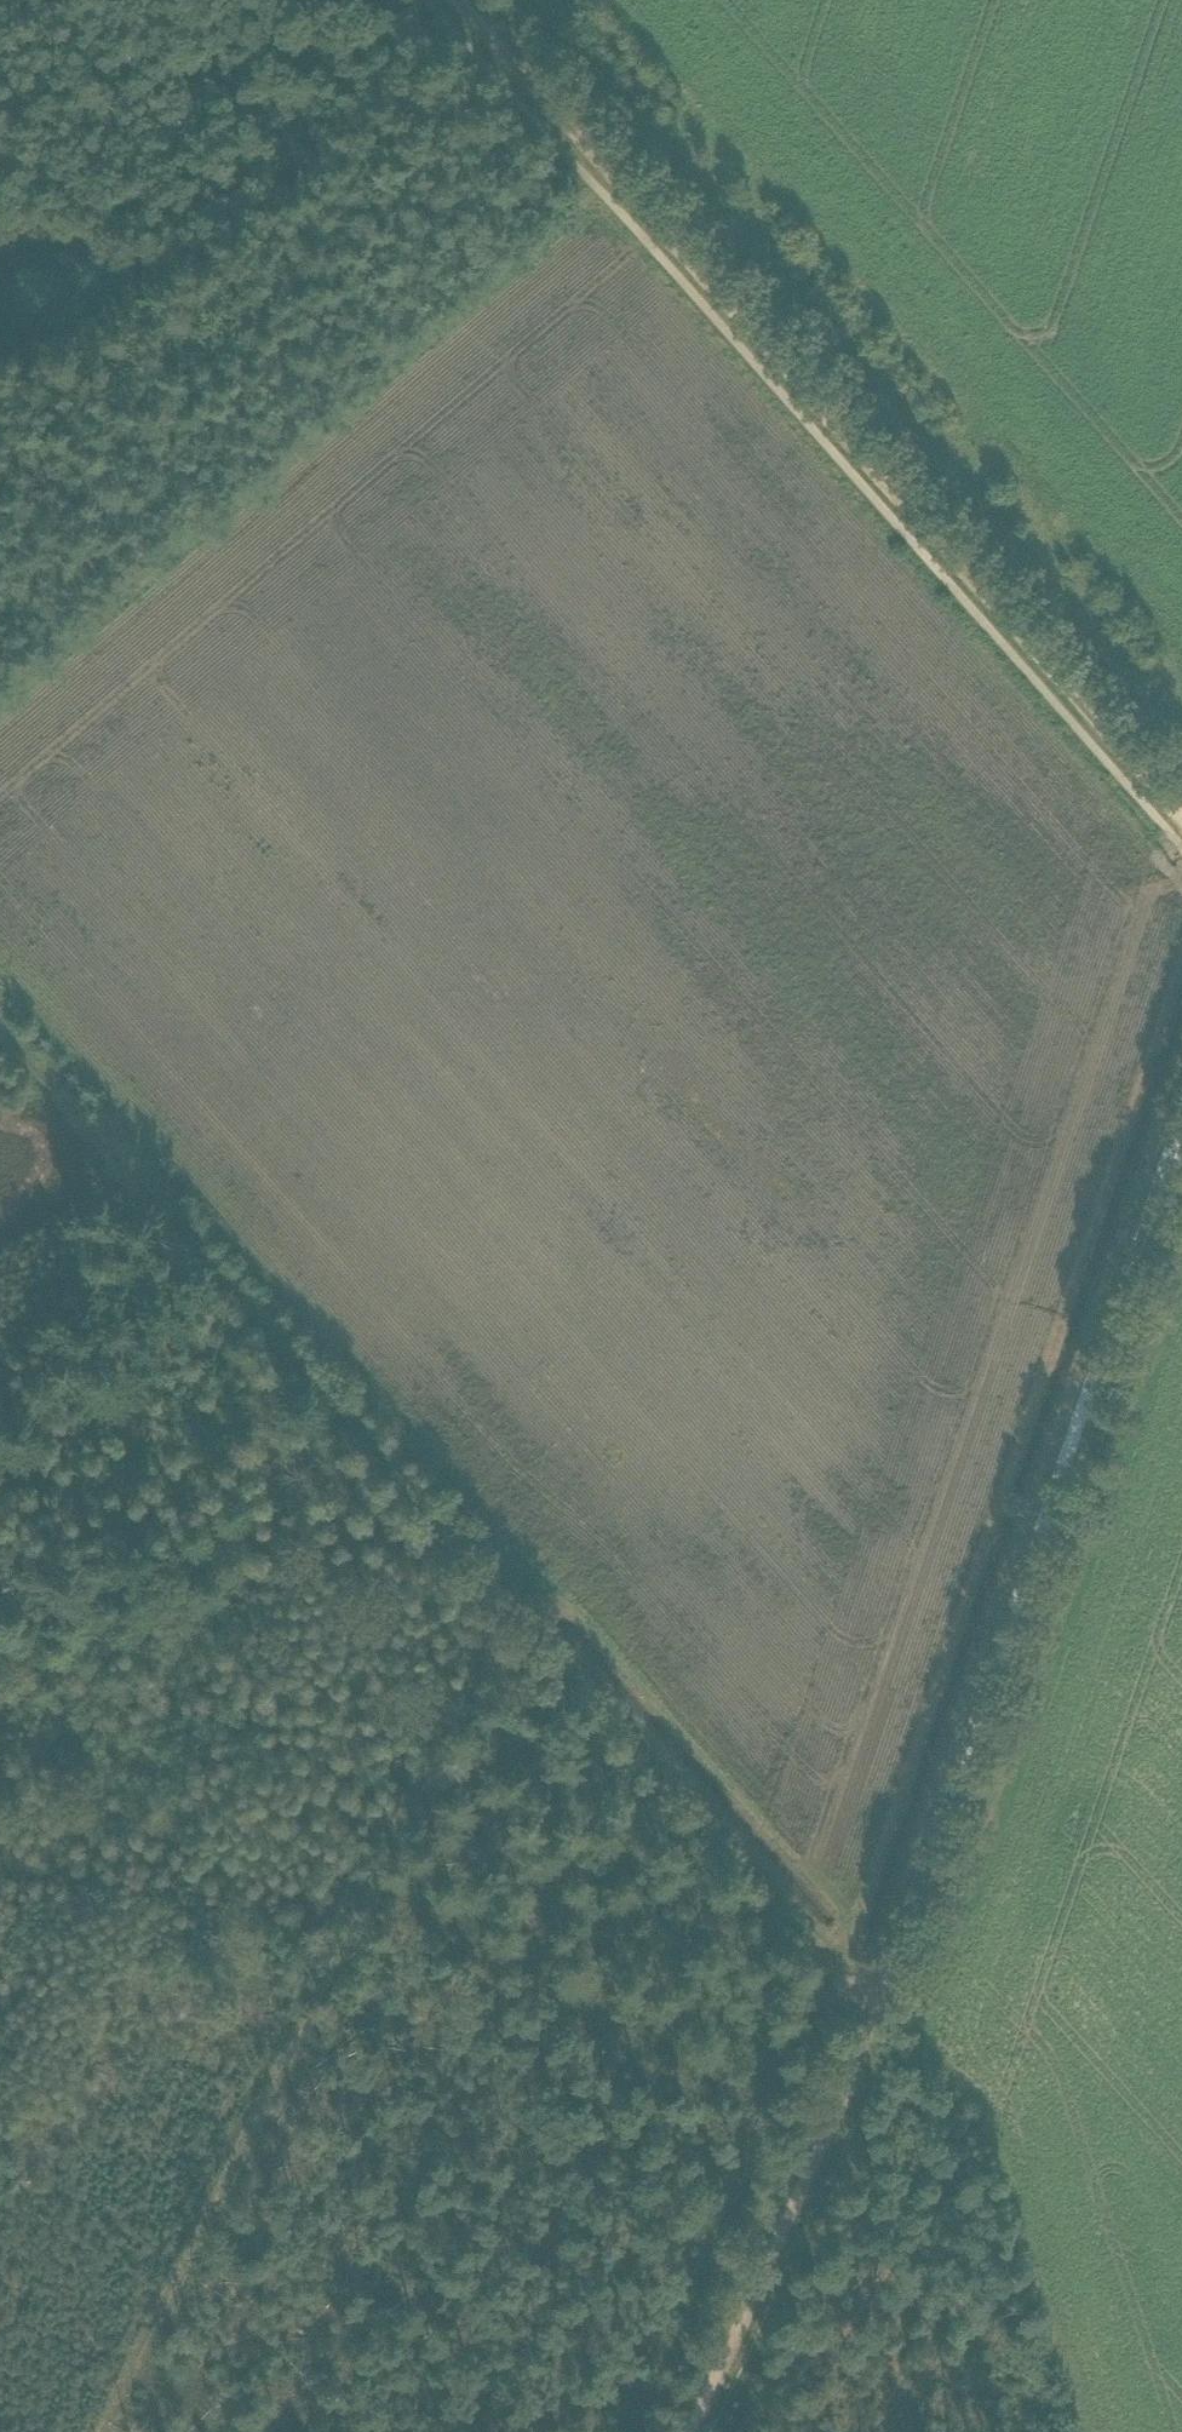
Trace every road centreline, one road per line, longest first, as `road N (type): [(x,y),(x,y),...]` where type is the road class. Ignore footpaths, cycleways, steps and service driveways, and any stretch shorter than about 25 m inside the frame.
road 1 (track): [(0,1025),(739,1847),(807,1940),(842,1978),(880,2001)]
road 2 (track): [(1181,822),(450,0)]
road 3 (unclassified): [(880,2001),(1181,1108)]
road 4 (track): [(0,712),(600,192)]
road 5 (track): [(685,2431),(880,2001)]

